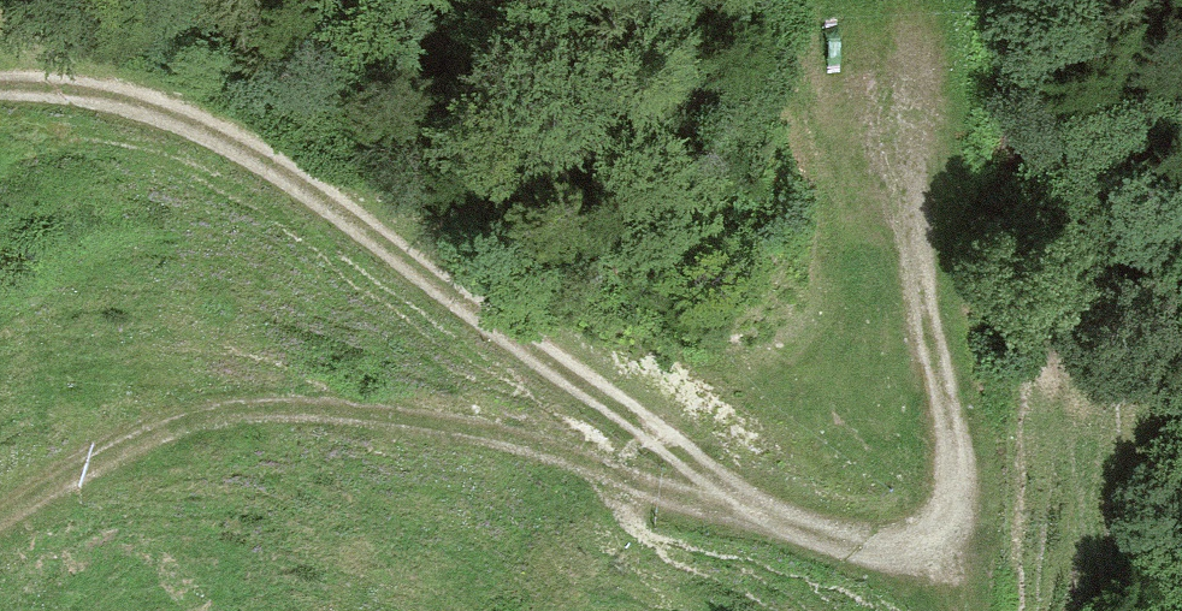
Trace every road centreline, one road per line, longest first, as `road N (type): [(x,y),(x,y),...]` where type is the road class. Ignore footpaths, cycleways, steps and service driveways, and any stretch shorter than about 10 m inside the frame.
road 1 (track): [(891,40),(939,472),(926,516),(887,546),(761,518),(261,167),(155,118),(57,92),(0,91)]
road 2 (track): [(0,520),(101,456),(217,411),(326,411),(449,427),(705,513),(761,518)]

